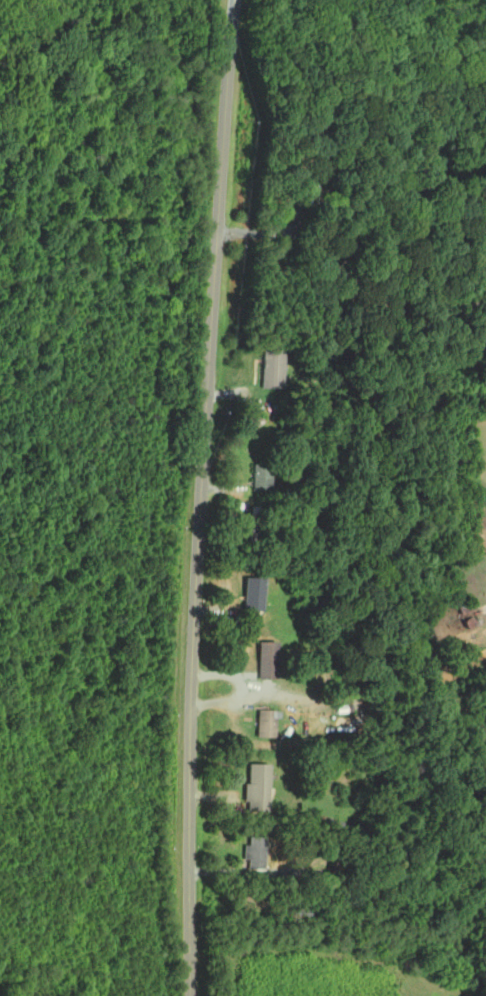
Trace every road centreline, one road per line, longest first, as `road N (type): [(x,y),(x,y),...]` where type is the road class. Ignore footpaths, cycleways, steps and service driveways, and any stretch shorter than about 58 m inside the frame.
road 1 (residential): [(190,995),(192,661),(232,0)]

